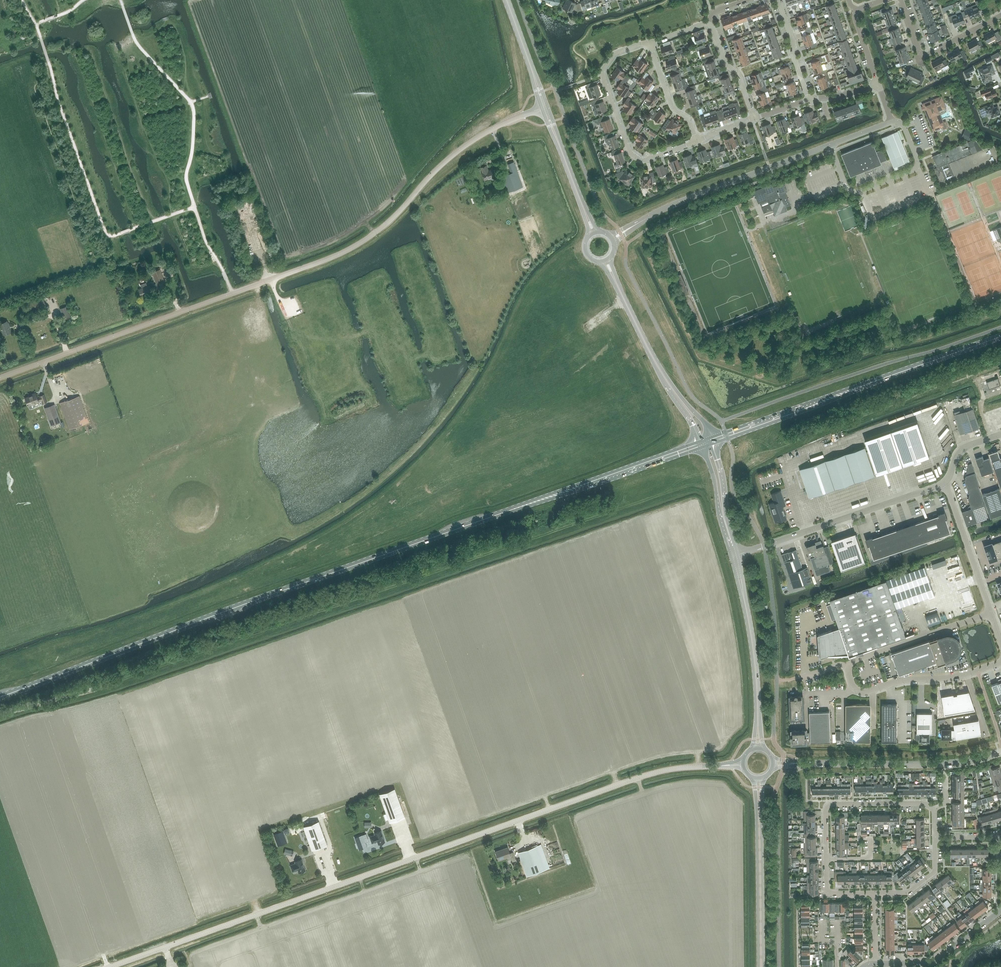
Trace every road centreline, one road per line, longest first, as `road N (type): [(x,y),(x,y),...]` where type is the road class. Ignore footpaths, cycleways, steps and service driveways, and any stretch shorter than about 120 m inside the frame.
road 1 (primary): [(0,697),(699,445)]
road 2 (unclassified): [(113,966),(639,778),(743,764)]
road 3 (unclassified): [(0,378),(342,253),(381,228),(464,146),(542,108)]
road 4 (primary): [(712,441),(1000,337)]
road 5 (residential): [(934,809),(827,806),(827,894),(875,893)]
road 6 (unclassified): [(773,764),(944,764),(1000,751)]
road 7 (unclassified): [(734,555),(946,480)]
road 8 (unclassified): [(633,226),(830,145)]
road 9 (tertiary): [(758,748),(753,647),(734,555)]
road 10 (tertiary): [(761,966),(758,778)]
road 11 (unclassified): [(1000,663),(865,692),(852,684),(848,667)]
road 12 (unclassified): [(830,145),(846,187),(862,191),(917,168),(902,124)]
road 13 (residential): [(602,75),(630,153),(643,161),(697,140)]
road 14 (unclassified): [(848,667),(992,613)]
road 15 (residential): [(900,0),(923,56),(1000,15)]
road 16 (residential): [(876,963),(932,962),(1000,910)]
road 17 (unclassified): [(946,480),(992,613)]
road 18 (tertiary): [(679,399),(615,279)]

